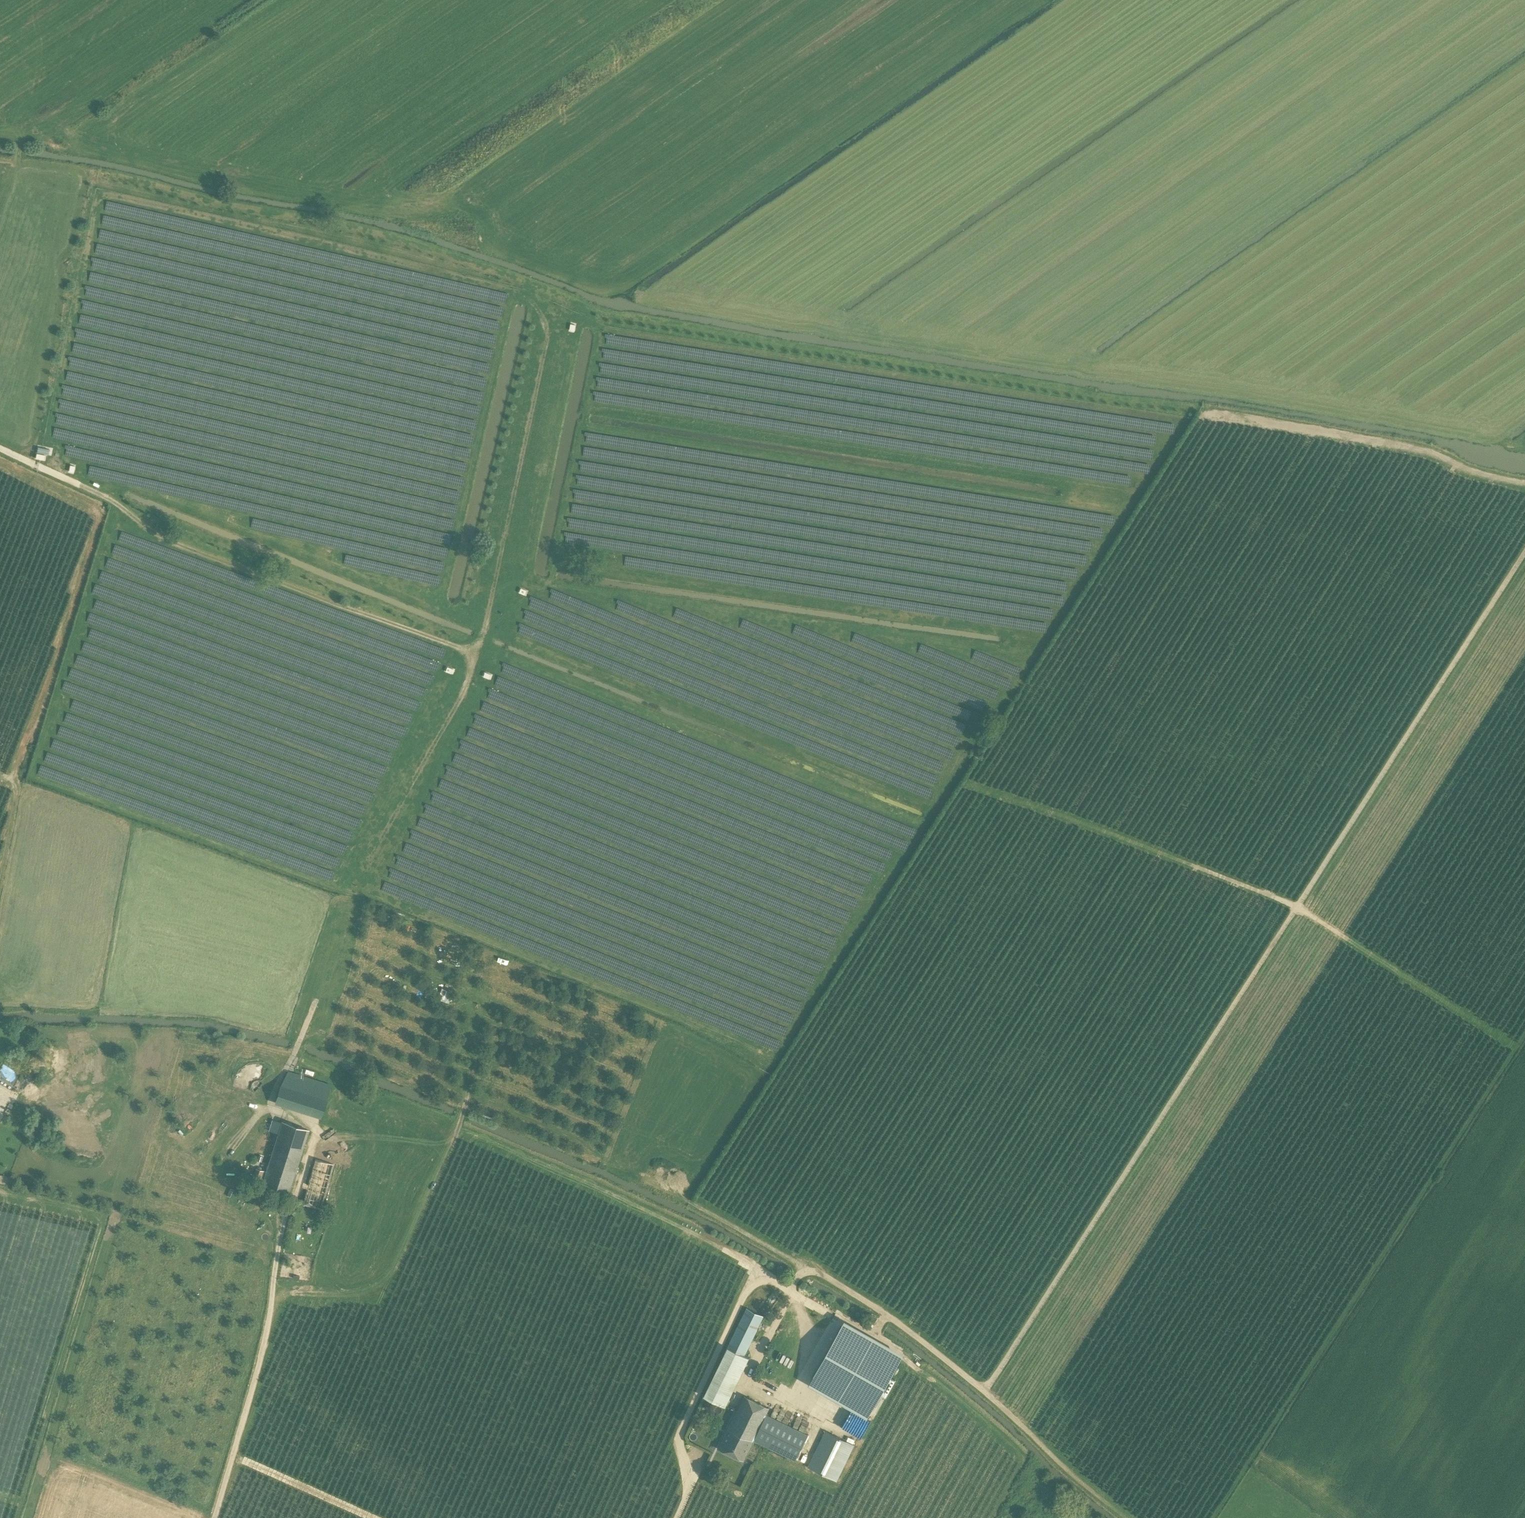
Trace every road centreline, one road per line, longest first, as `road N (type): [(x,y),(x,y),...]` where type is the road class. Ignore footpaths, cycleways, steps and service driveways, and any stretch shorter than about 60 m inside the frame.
road 1 (track): [(0,449),(117,502),(151,532),(474,653),(467,685),(376,850)]
road 2 (track): [(474,653),(543,361)]
road 3 (track): [(108,0),(22,135),(17,183),(28,220)]

